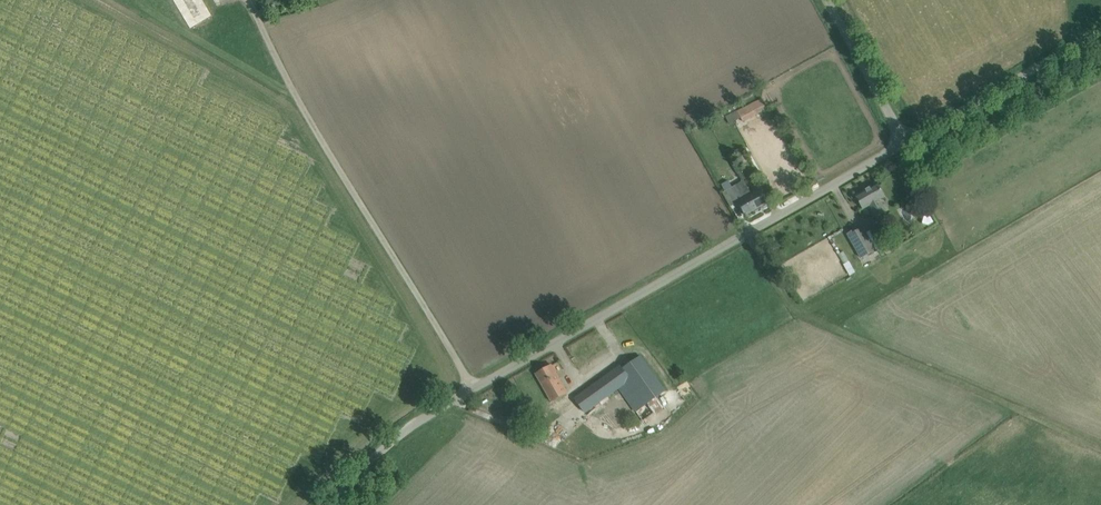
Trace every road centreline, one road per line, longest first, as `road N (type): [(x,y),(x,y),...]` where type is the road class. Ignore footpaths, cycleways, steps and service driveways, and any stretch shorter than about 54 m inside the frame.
road 1 (unclassified): [(472,388),(908,139)]
road 2 (unclassified): [(472,388),(286,86),(254,10)]
road 3 (track): [(1100,442),(798,307),(743,237)]
road 4 (unclassified): [(908,139),(1100,28)]
road 5 (unclassified): [(323,504),(368,461),(472,388)]
road 6 (unclassified): [(908,139),(832,0)]

